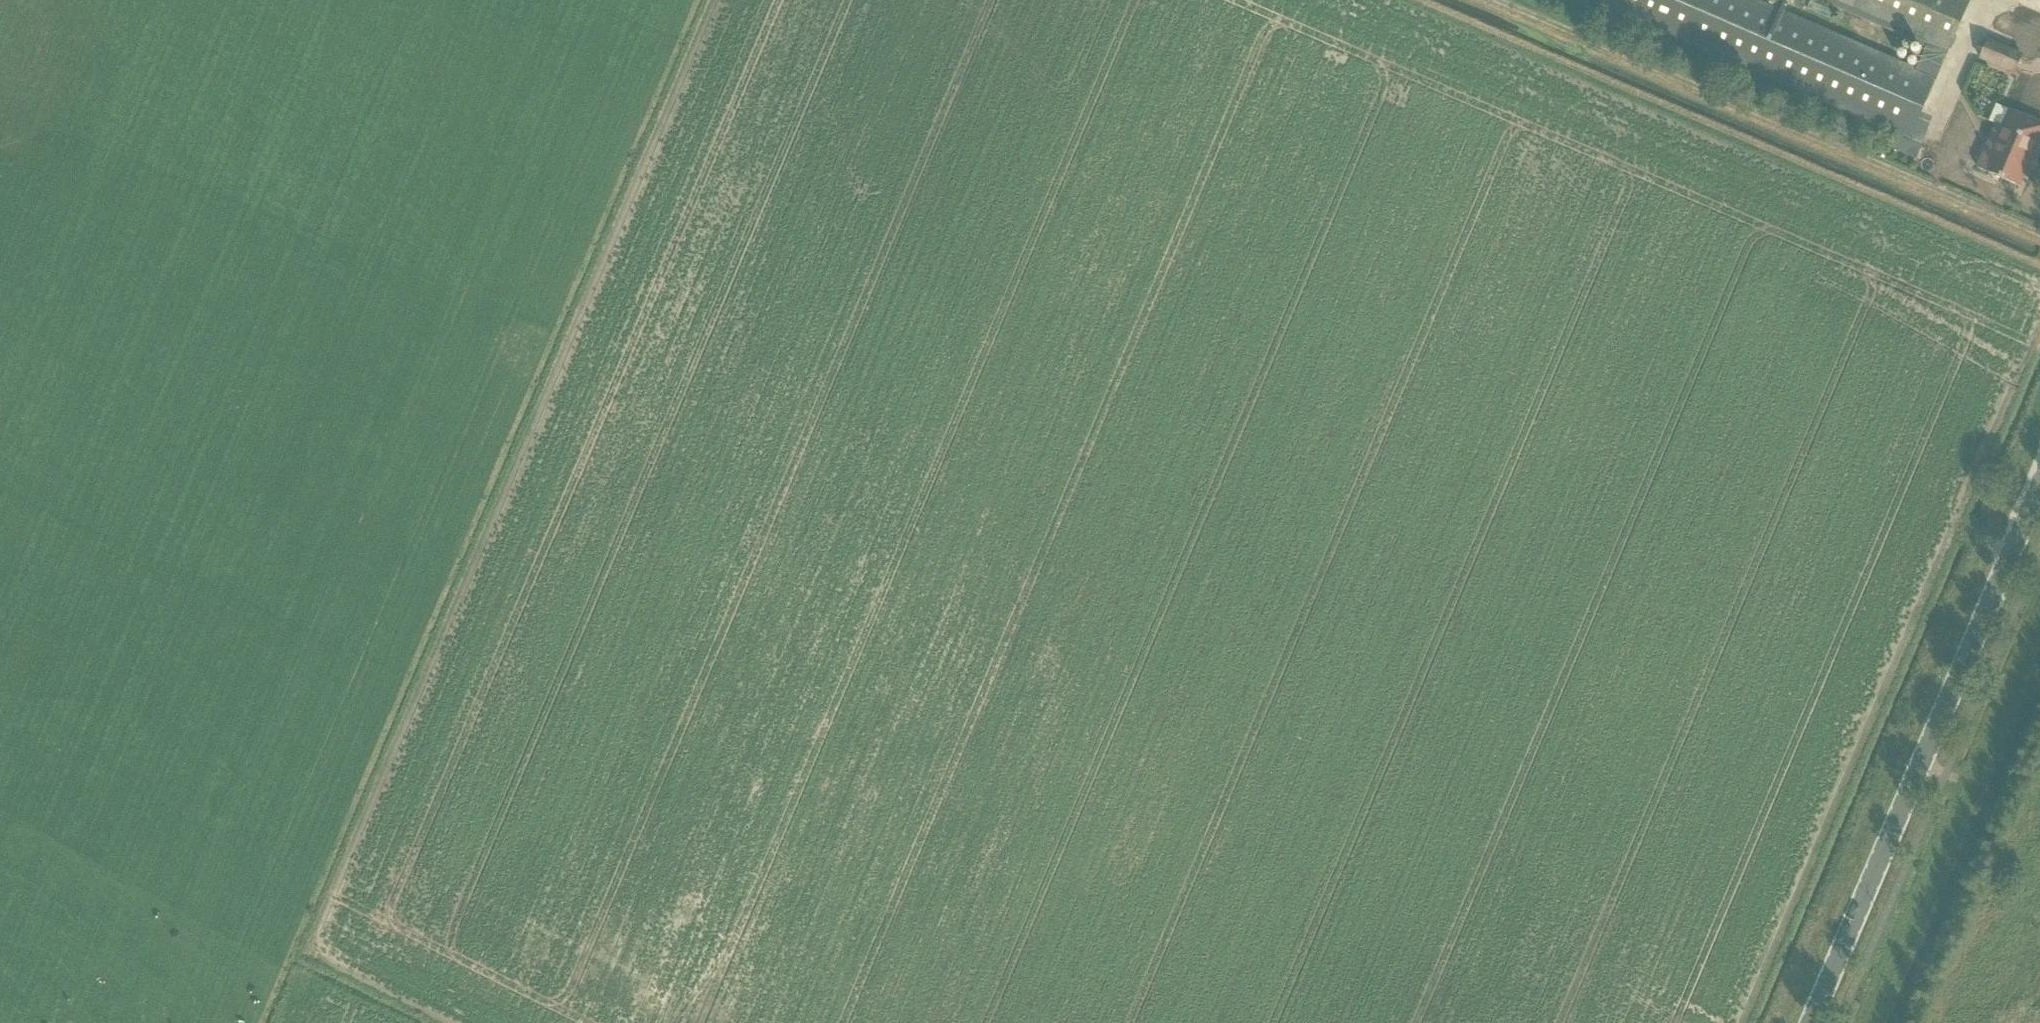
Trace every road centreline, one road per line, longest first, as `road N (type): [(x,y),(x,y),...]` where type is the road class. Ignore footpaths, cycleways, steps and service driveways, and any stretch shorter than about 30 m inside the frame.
road 1 (tertiary): [(1809,1022),(2039,485)]
road 2 (track): [(2039,611),(1869,1022)]

